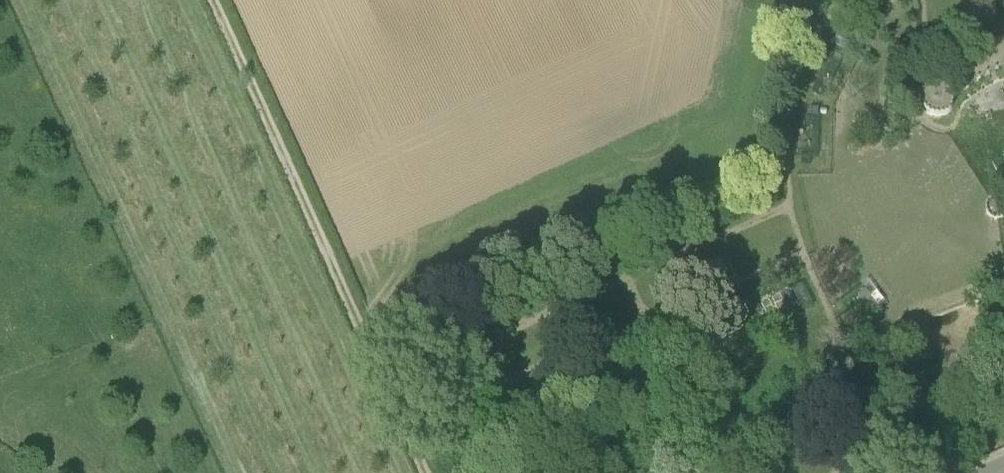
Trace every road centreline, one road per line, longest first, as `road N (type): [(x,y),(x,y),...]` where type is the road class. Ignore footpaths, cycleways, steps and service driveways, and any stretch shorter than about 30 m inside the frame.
road 1 (track): [(426,472),(213,0)]

